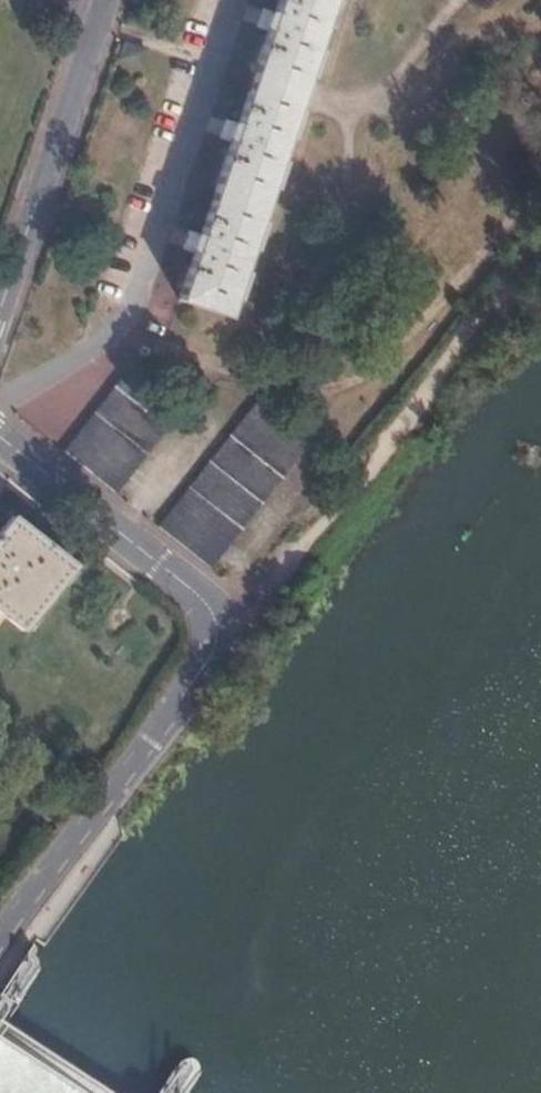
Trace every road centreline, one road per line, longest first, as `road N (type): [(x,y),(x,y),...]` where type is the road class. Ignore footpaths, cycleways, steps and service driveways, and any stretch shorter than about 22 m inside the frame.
road 1 (residential): [(0,941),(195,683),(209,641),(208,607),(0,434)]
road 2 (residential): [(0,316),(106,0)]

